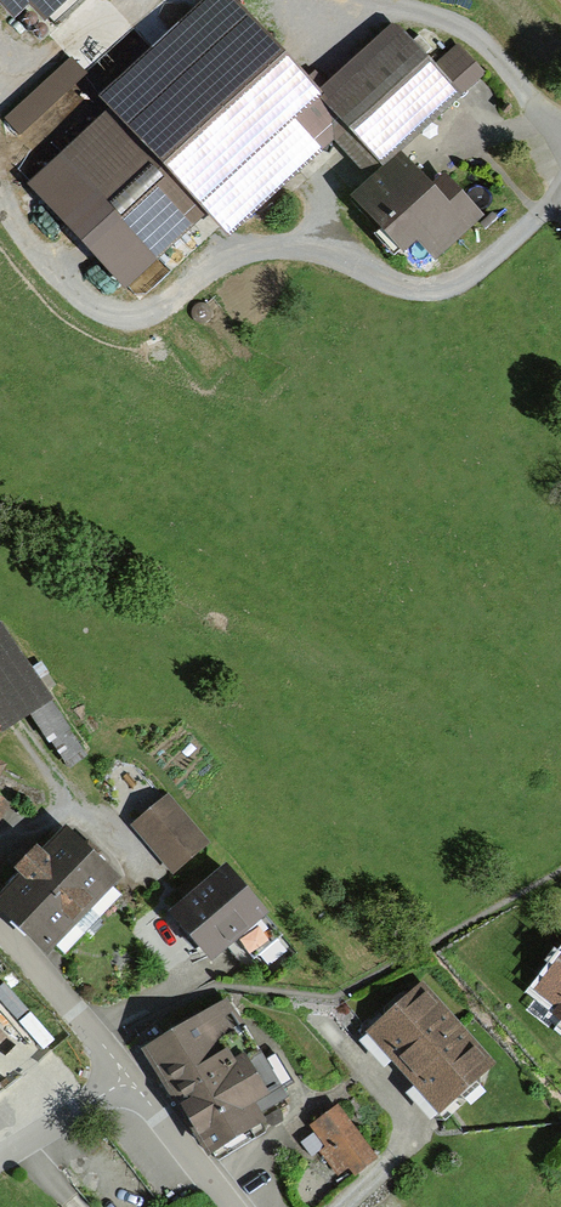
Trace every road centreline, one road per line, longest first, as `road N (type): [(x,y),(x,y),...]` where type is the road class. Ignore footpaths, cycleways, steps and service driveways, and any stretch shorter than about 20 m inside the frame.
road 1 (track): [(0,105),(39,183),(146,290),(177,292),(251,253),(327,256),(400,288),(444,287),(466,278),(560,193)]
road 2 (track): [(560,134),(470,34),(359,0)]
road 3 (residential): [(0,928),(124,1079)]
road 4 (residential): [(124,1079),(229,1206)]
road 5 (track): [(126,0),(0,102)]
road 6 (residential): [(0,1152),(124,1079)]

